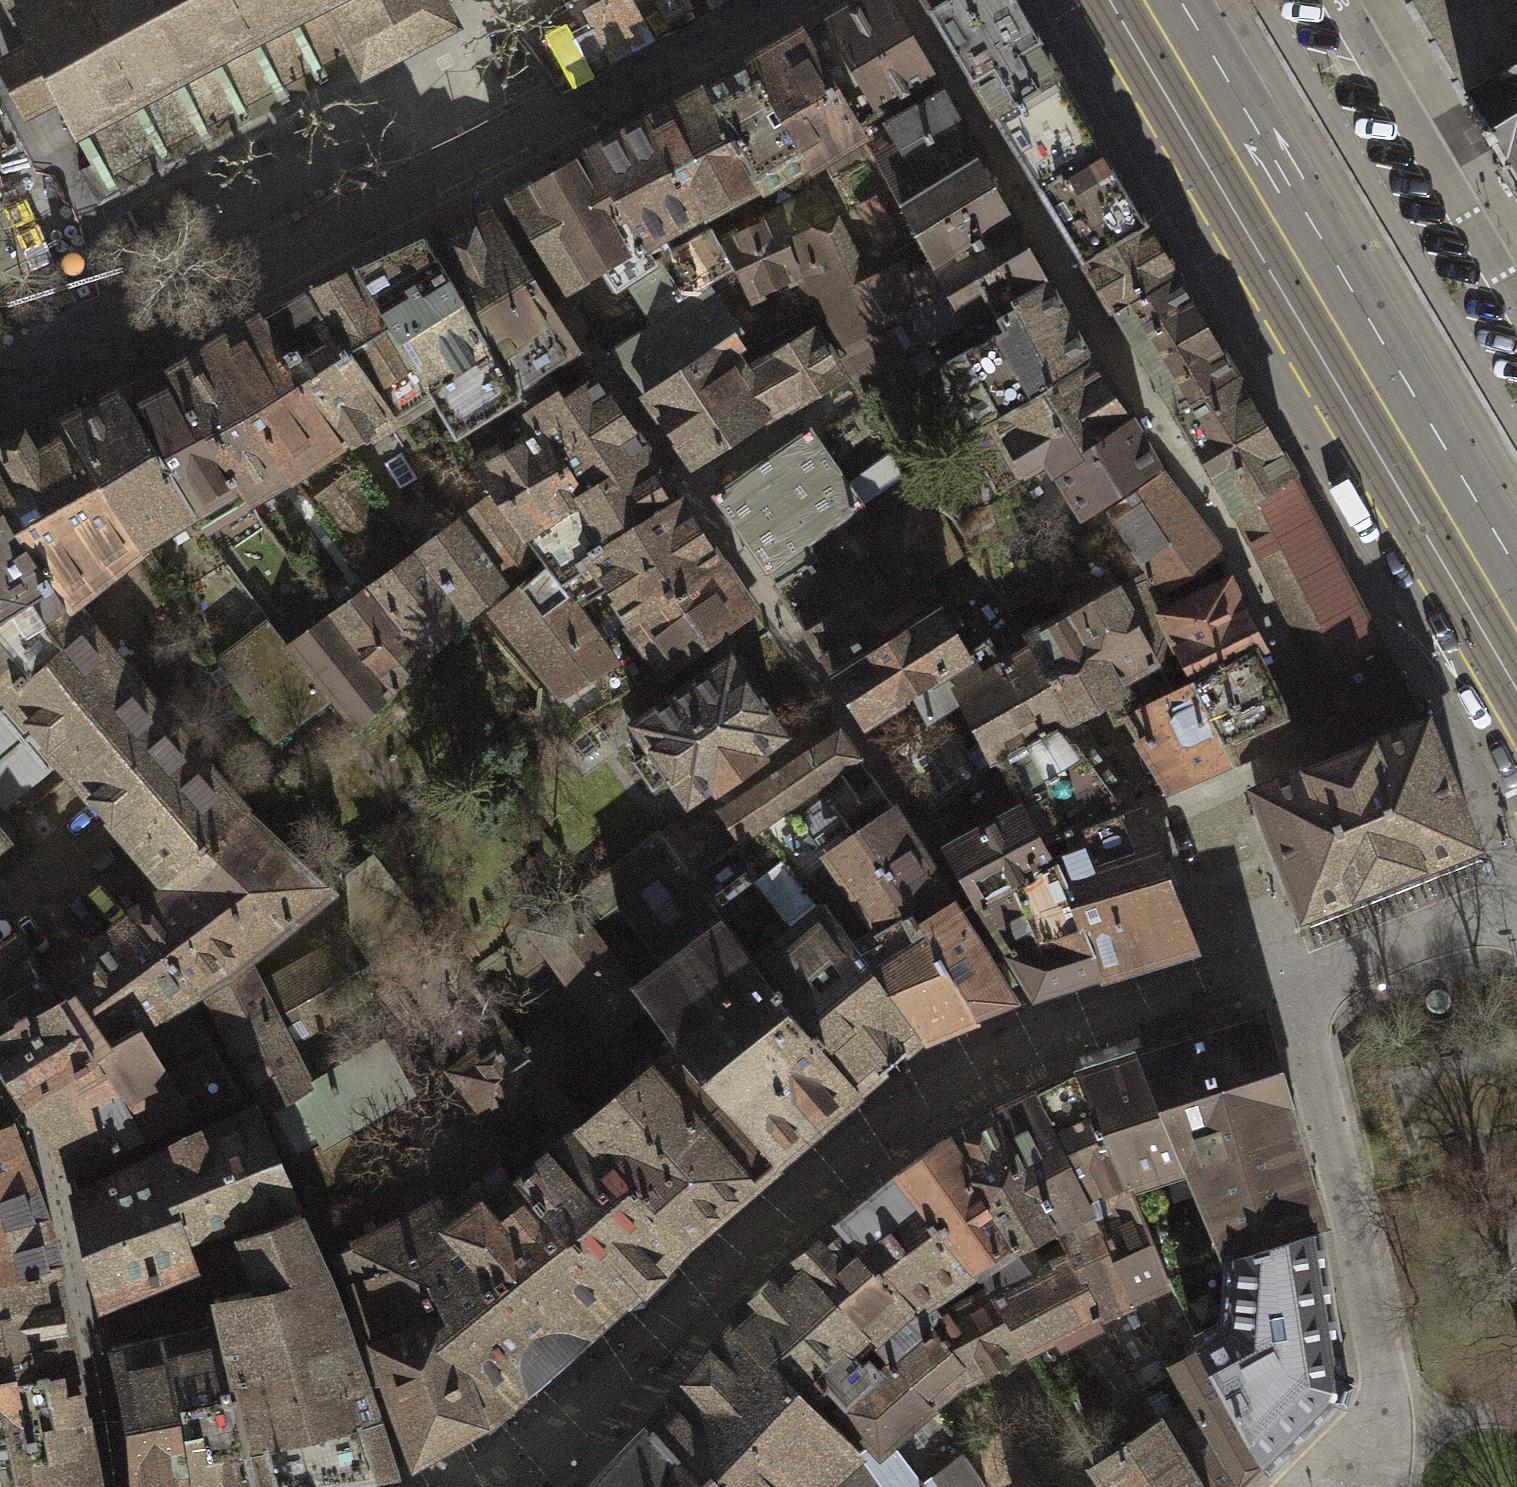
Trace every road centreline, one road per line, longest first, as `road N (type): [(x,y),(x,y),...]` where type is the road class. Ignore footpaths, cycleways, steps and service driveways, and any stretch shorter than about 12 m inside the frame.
road 1 (tertiary): [(1113,0),(1516,696)]
road 2 (residential): [(1516,314),(1327,0)]

